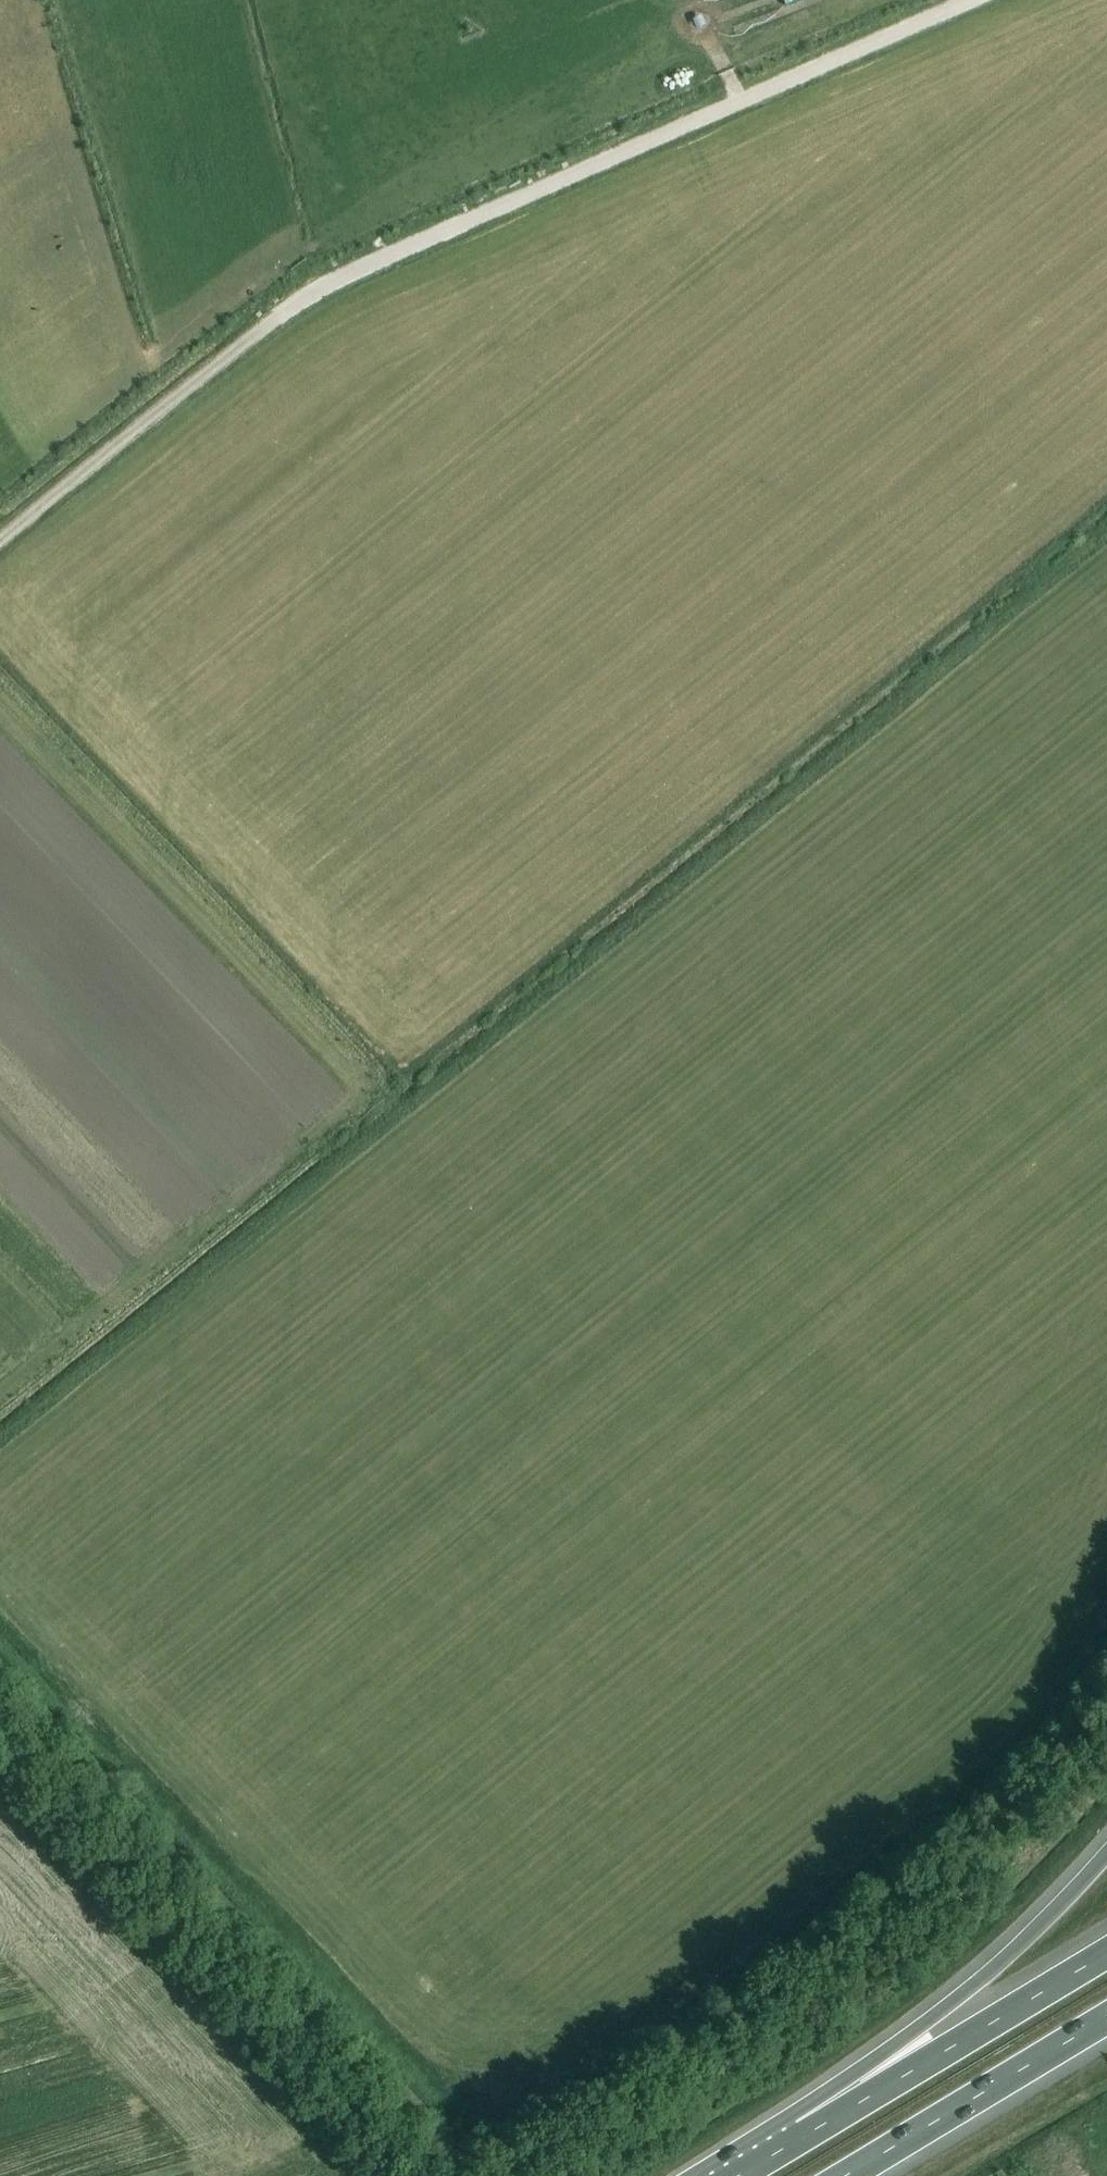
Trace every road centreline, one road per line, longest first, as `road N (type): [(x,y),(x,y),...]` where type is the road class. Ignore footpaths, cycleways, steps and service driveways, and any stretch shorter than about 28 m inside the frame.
road 1 (track): [(972,0),(326,287),(0,542)]
road 2 (motorway): [(1106,1855),(1025,1942),(804,2137)]
road 3 (motorway): [(1106,1954),(804,2137)]
road 4 (motorway): [(849,2175),(1106,2019)]

